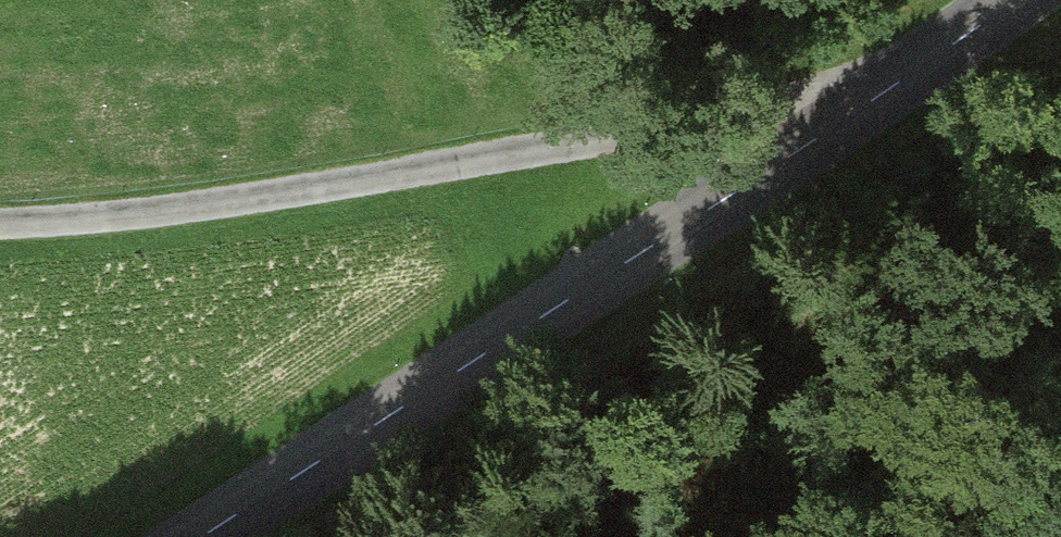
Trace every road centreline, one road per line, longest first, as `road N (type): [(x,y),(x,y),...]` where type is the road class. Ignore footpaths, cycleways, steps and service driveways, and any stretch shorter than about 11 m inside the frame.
road 1 (unclassified): [(0,219),(239,200),(887,94)]
road 2 (tertiary): [(887,94),(199,536)]
road 3 (tertiary): [(1012,0),(887,94)]

